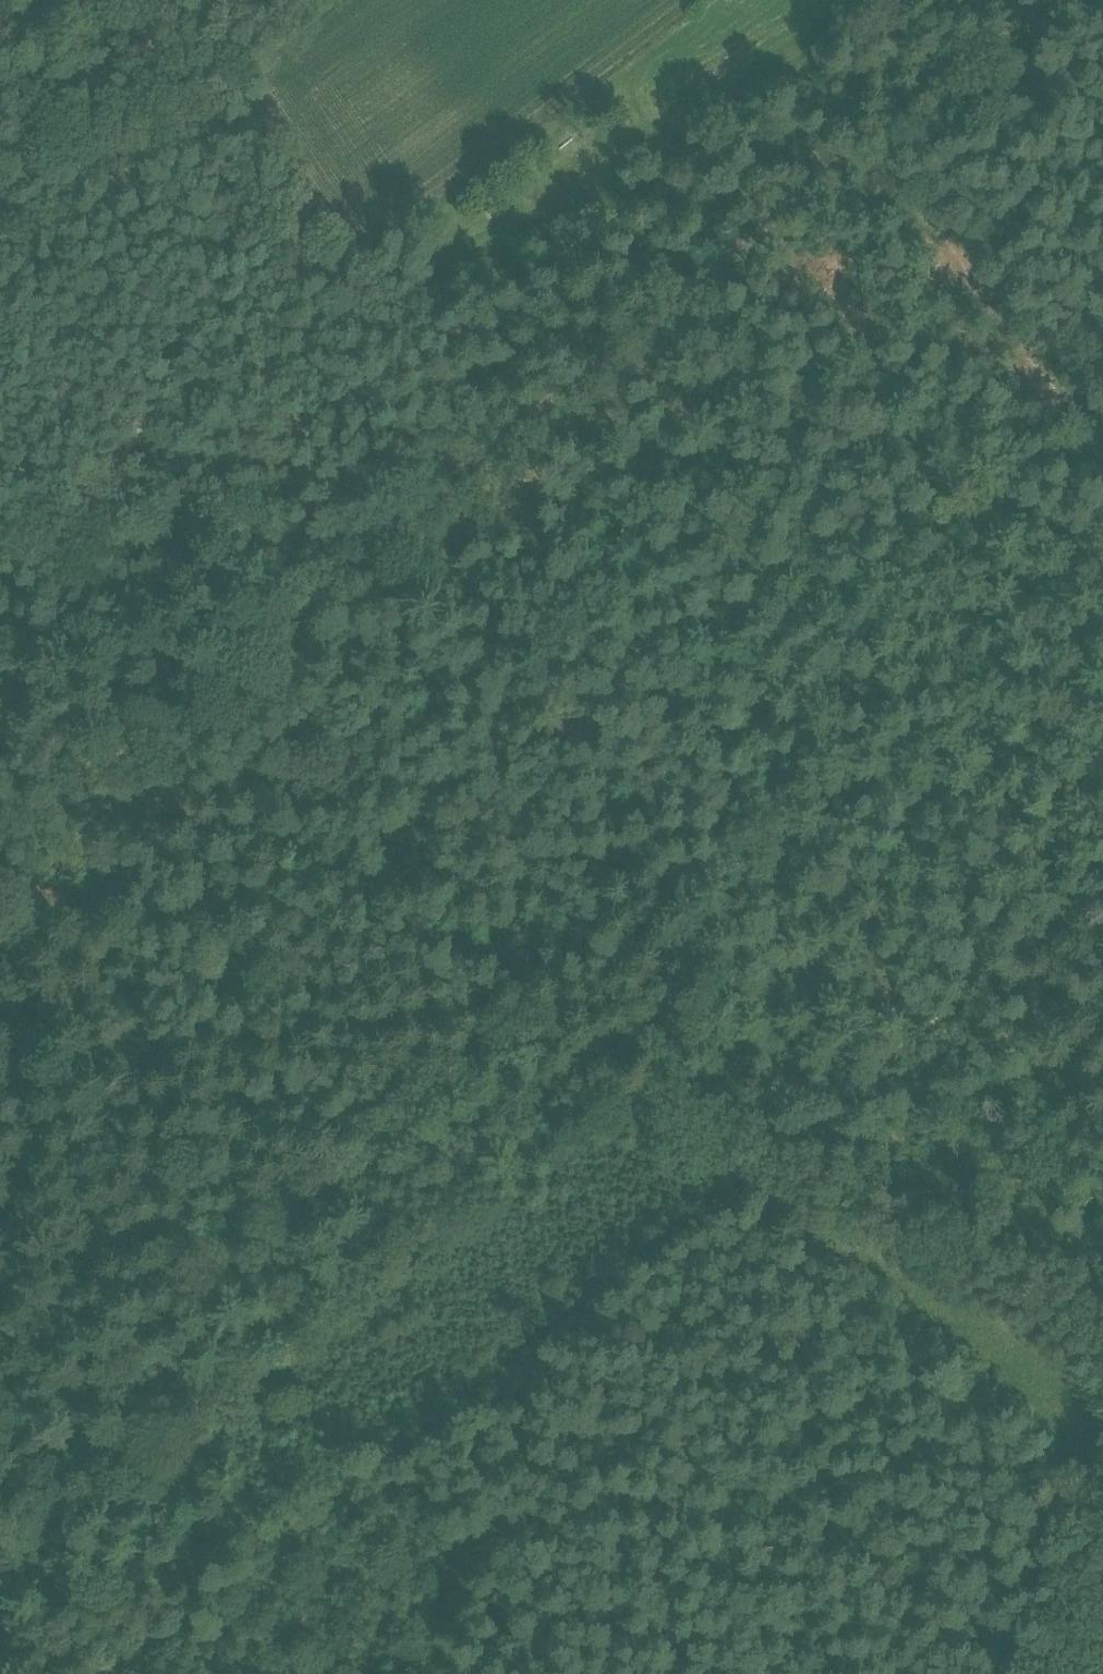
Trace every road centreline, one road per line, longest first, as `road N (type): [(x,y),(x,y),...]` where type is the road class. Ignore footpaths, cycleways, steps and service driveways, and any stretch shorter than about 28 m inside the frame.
road 1 (track): [(1056,0),(772,205),(705,243),(0,836)]
road 2 (track): [(225,1577),(1102,882)]
road 3 (track): [(0,532),(390,228),(534,386)]
road 4 (track): [(0,645),(449,293)]
road 5 (track): [(867,133),(1102,434)]

